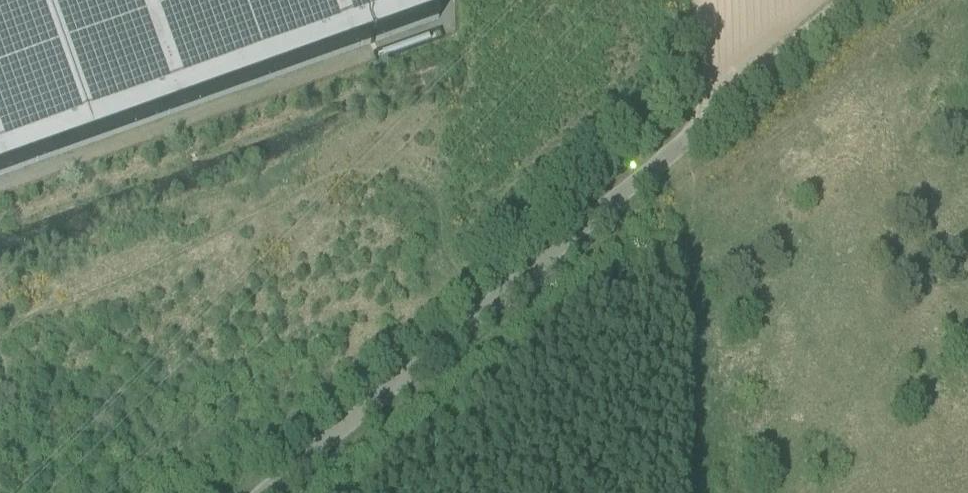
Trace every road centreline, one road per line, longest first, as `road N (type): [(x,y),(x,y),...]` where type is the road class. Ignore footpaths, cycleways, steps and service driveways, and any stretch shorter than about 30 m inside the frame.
road 1 (unclassified): [(260,492),(853,0)]
road 2 (track): [(693,492),(687,194)]
road 3 (track): [(681,0),(686,140)]

